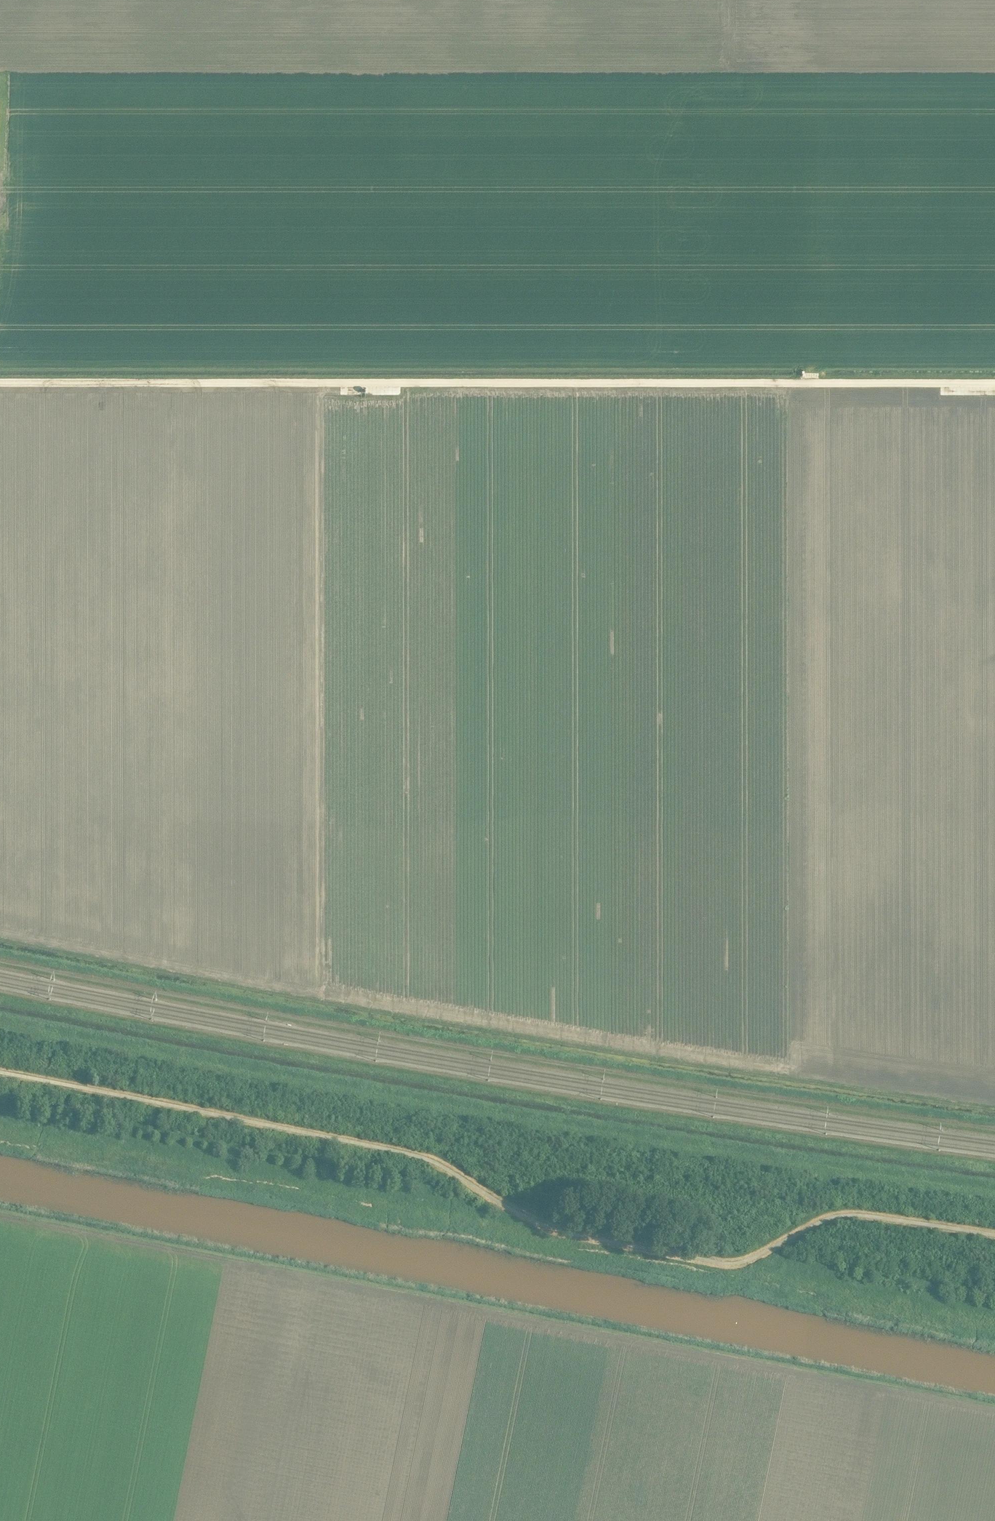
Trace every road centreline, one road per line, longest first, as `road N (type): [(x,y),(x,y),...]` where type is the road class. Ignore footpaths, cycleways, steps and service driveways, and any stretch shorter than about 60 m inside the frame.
road 1 (track): [(994,1130),(380,1033),(0,959)]
road 2 (track): [(994,1165),(374,1068),(0,996)]

